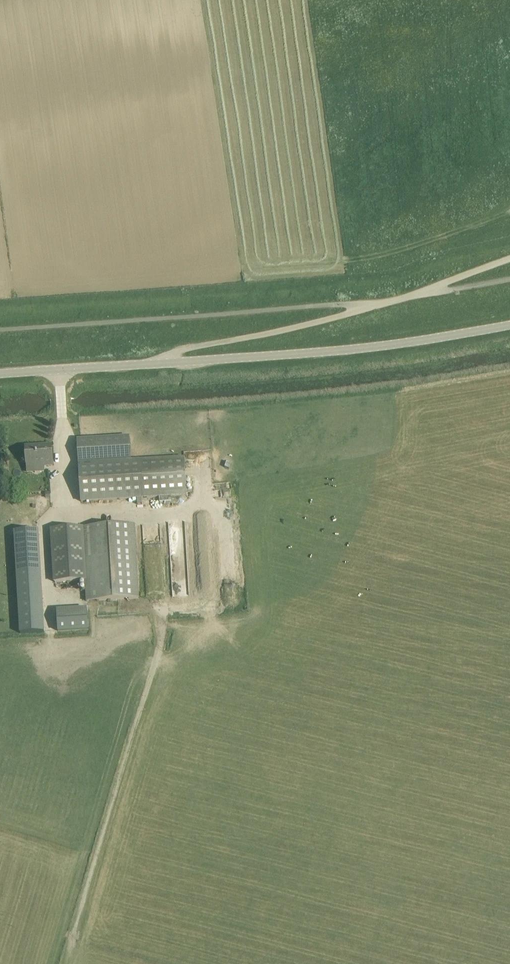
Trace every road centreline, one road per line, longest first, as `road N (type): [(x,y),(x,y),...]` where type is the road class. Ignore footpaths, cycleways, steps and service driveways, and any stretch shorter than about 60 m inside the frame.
road 1 (tertiary): [(0,372),(345,349),(509,325)]

